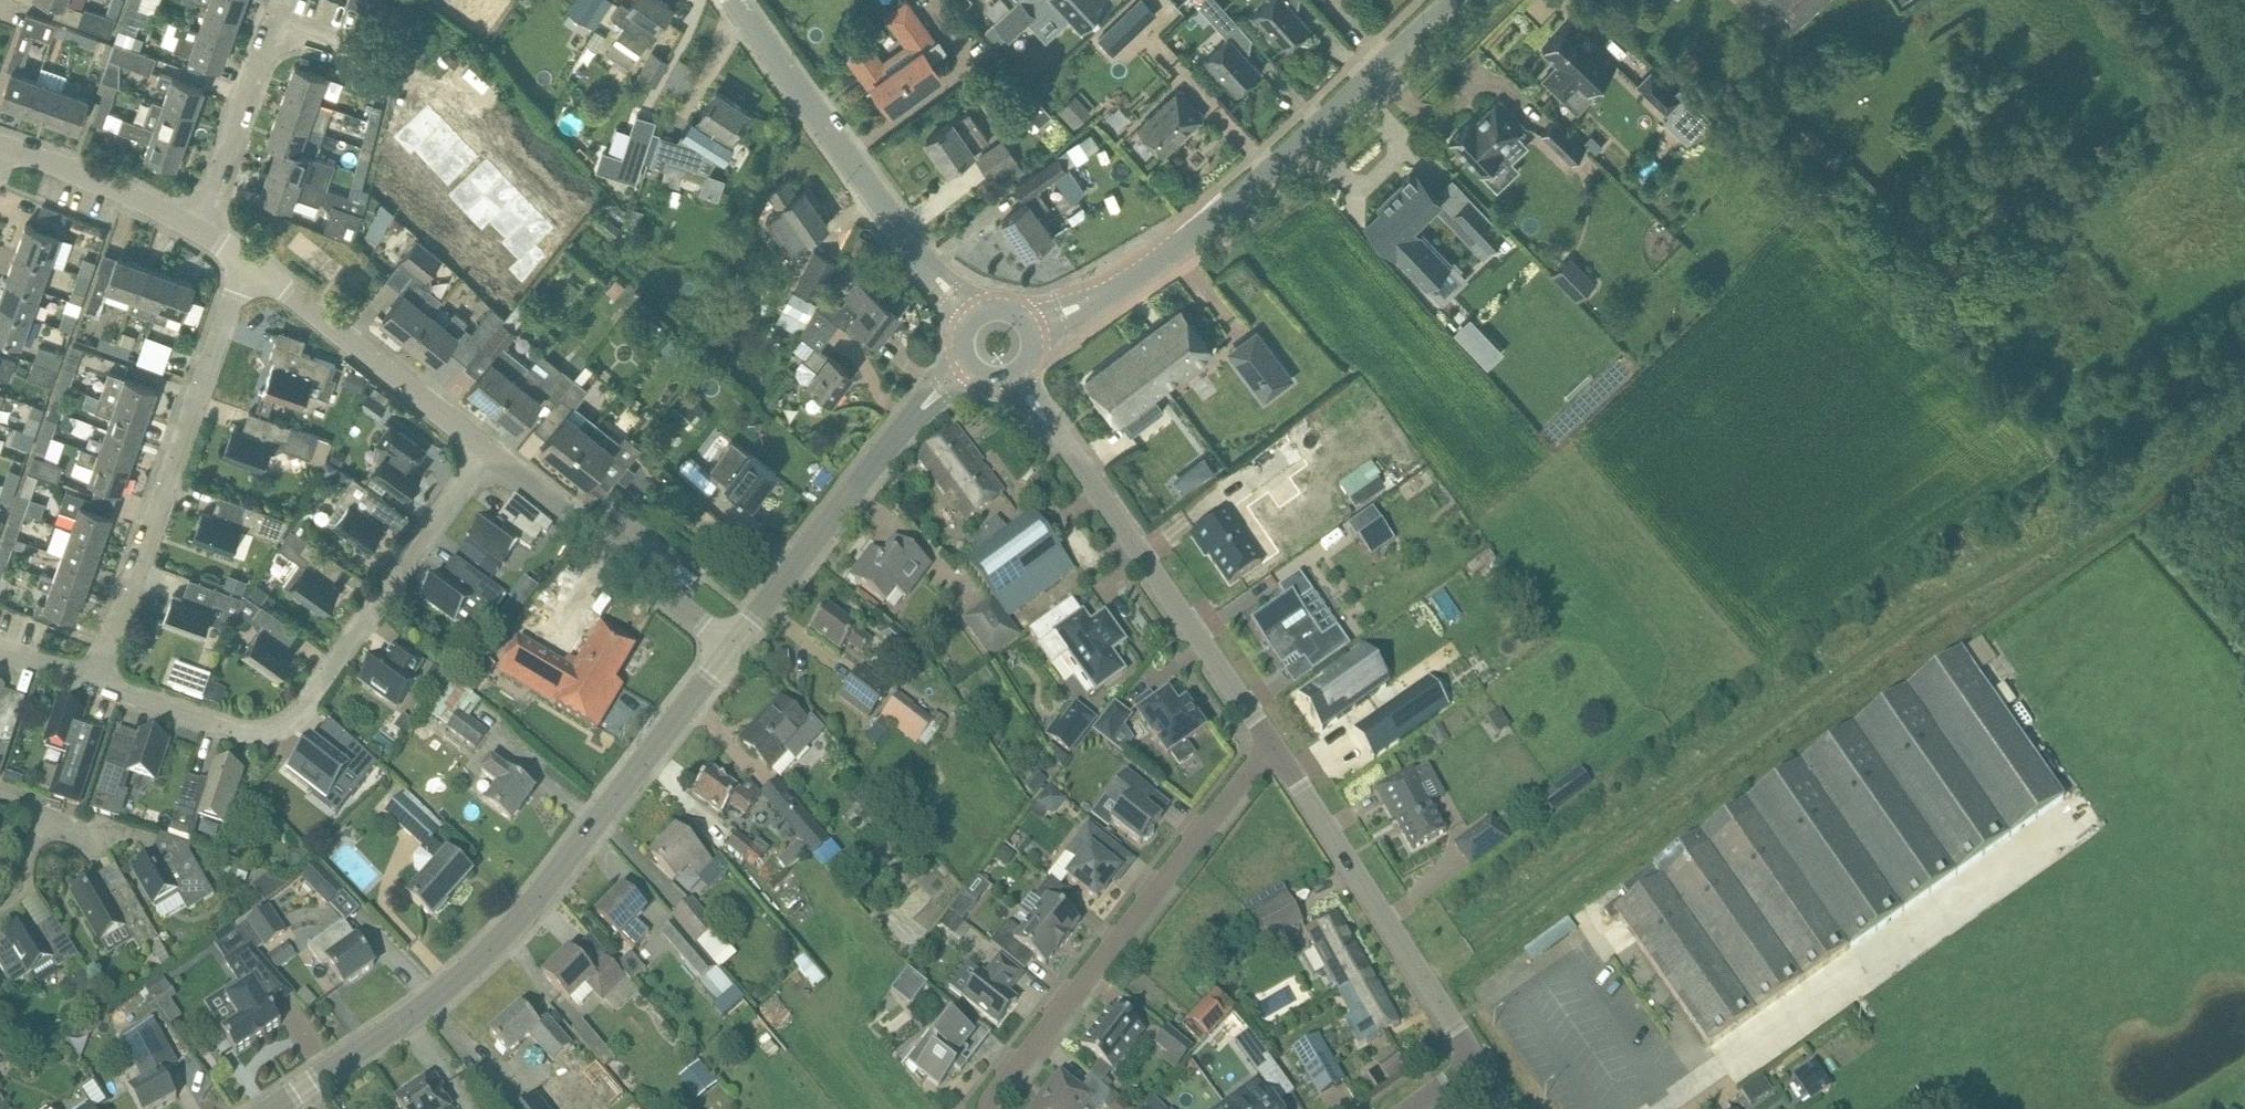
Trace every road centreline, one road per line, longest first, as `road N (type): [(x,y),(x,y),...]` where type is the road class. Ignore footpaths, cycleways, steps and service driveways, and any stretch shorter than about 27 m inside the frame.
road 1 (tertiary): [(272,1108),(425,1007),(482,958),(546,892),(735,645)]
road 2 (residential): [(493,450),(298,713),(278,727),(247,733),(91,682)]
road 3 (residential): [(989,1108),(1274,747)]
road 4 (residential): [(91,682),(245,256)]
road 5 (tertiary): [(1162,257),(1449,0)]
road 6 (unclassified): [(1477,1065),(1274,747)]
road 7 (unclassified): [(1274,747),(1061,439)]
road 8 (tertiary): [(922,262),(734,0)]
road 9 (residential): [(493,450),(245,256)]
road 10 (residential): [(735,645),(493,450)]
road 11 (residential): [(204,226),(274,25),(348,57)]
road 12 (tertiary): [(735,645),(902,428)]
road 13 (residential): [(204,226),(148,197),(0,145)]

